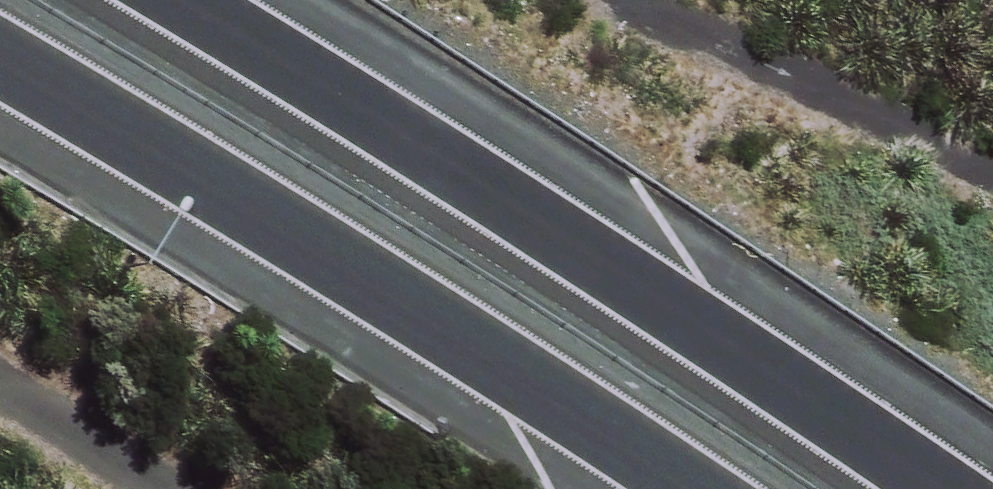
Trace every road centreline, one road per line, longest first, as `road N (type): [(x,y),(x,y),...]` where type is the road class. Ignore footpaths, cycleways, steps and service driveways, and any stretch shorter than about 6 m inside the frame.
road 1 (motorway): [(192,0),(853,408),(962,488)]
road 2 (motorway): [(655,488),(0,79)]

